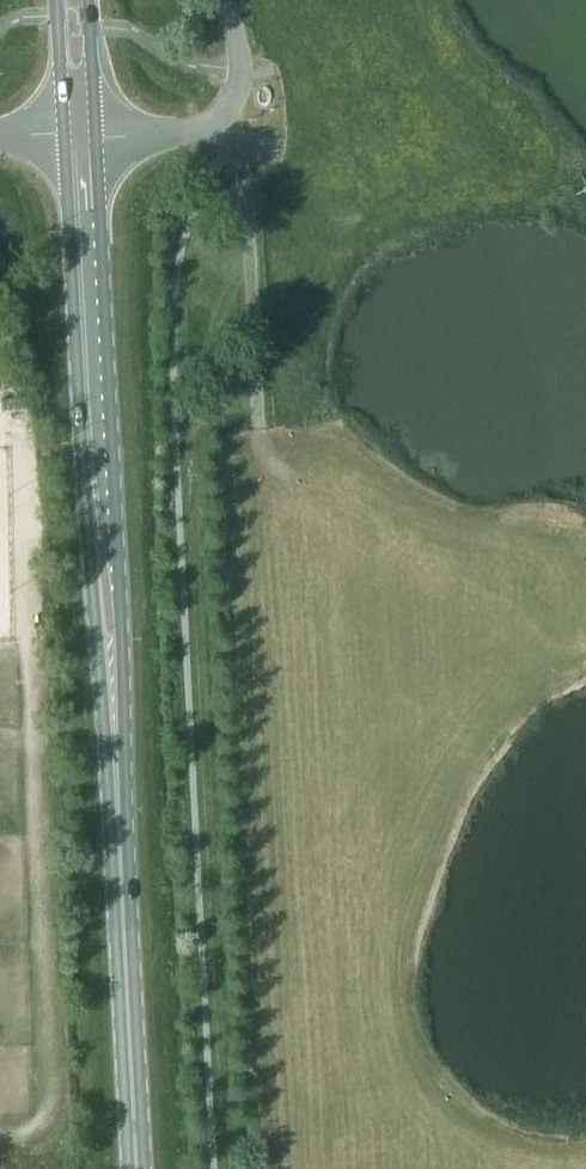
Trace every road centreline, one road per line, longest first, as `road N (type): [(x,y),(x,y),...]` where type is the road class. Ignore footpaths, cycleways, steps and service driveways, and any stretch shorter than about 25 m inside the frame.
road 1 (primary): [(64,135),(83,488),(105,749),(116,777)]
road 2 (primary): [(116,777),(125,747),(123,664),(96,135)]
road 3 (primary): [(137,1168),(116,777)]
road 4 (unclassified): [(212,118),(245,182),(259,430),(285,473)]
road 5 (track): [(285,473),(453,583)]
road 6 (primary): [(56,0),(64,135)]
road 7 (primary): [(96,135),(89,0)]
road 8 (unclassified): [(212,118),(232,100),(241,69),(226,0)]

